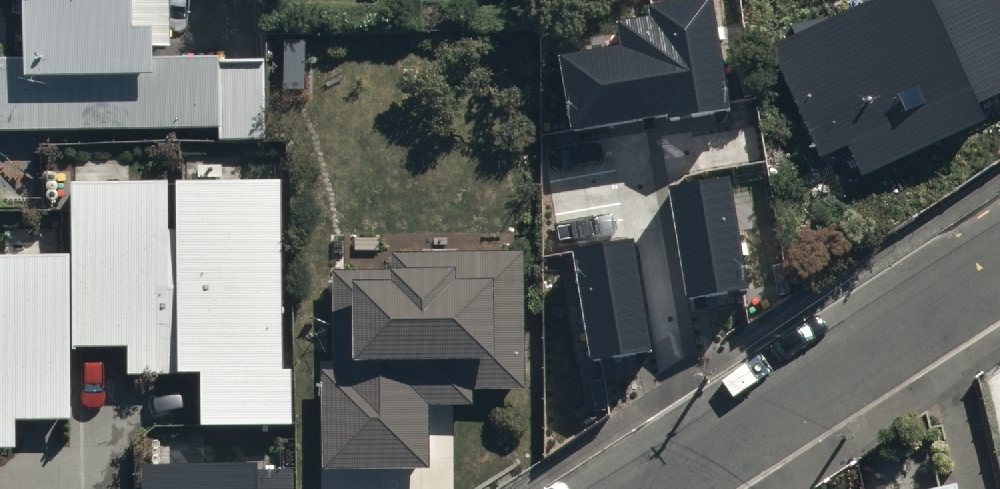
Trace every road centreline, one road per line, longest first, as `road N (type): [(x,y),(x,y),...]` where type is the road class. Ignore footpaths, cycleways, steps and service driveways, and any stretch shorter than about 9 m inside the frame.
road 1 (residential): [(999,264),(653,488)]

